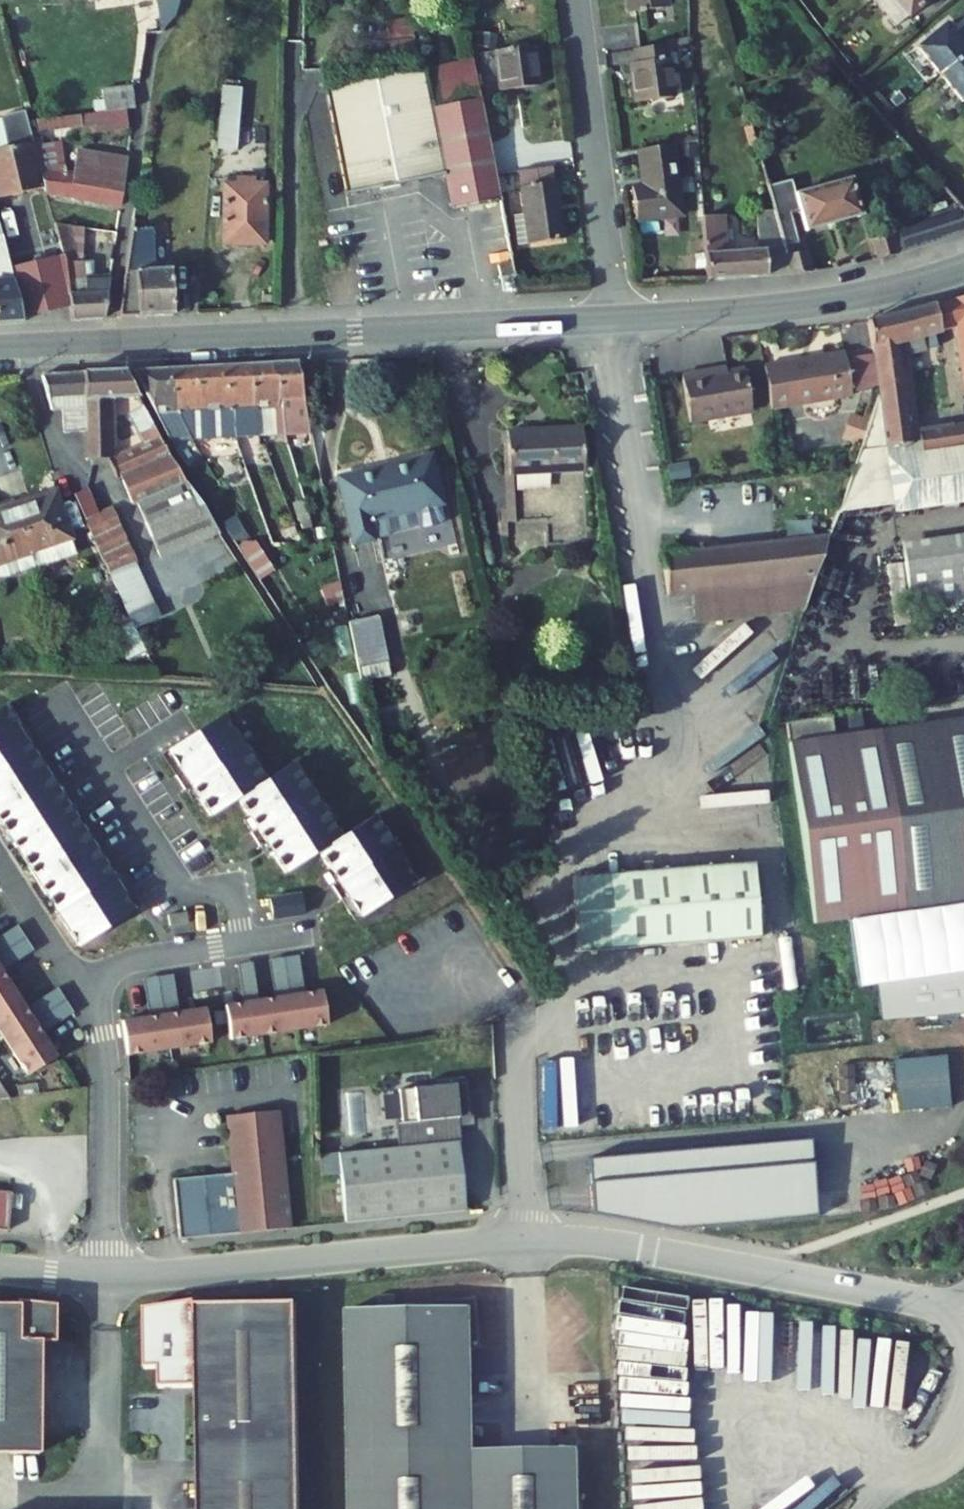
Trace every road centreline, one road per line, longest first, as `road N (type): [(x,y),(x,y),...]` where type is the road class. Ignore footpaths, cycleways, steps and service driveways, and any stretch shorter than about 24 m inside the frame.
road 1 (residential): [(108,1277),(578,1242),(963,1309)]
road 2 (tertiary): [(0,347),(617,319)]
road 3 (tertiary): [(617,319),(834,300),(963,269)]
road 4 (residential): [(617,319),(575,0)]
road 5 (residential): [(83,985),(106,1050),(108,1277)]
road 6 (residential): [(83,985),(141,960),(310,934)]
road 7 (residential): [(0,858),(83,985)]

